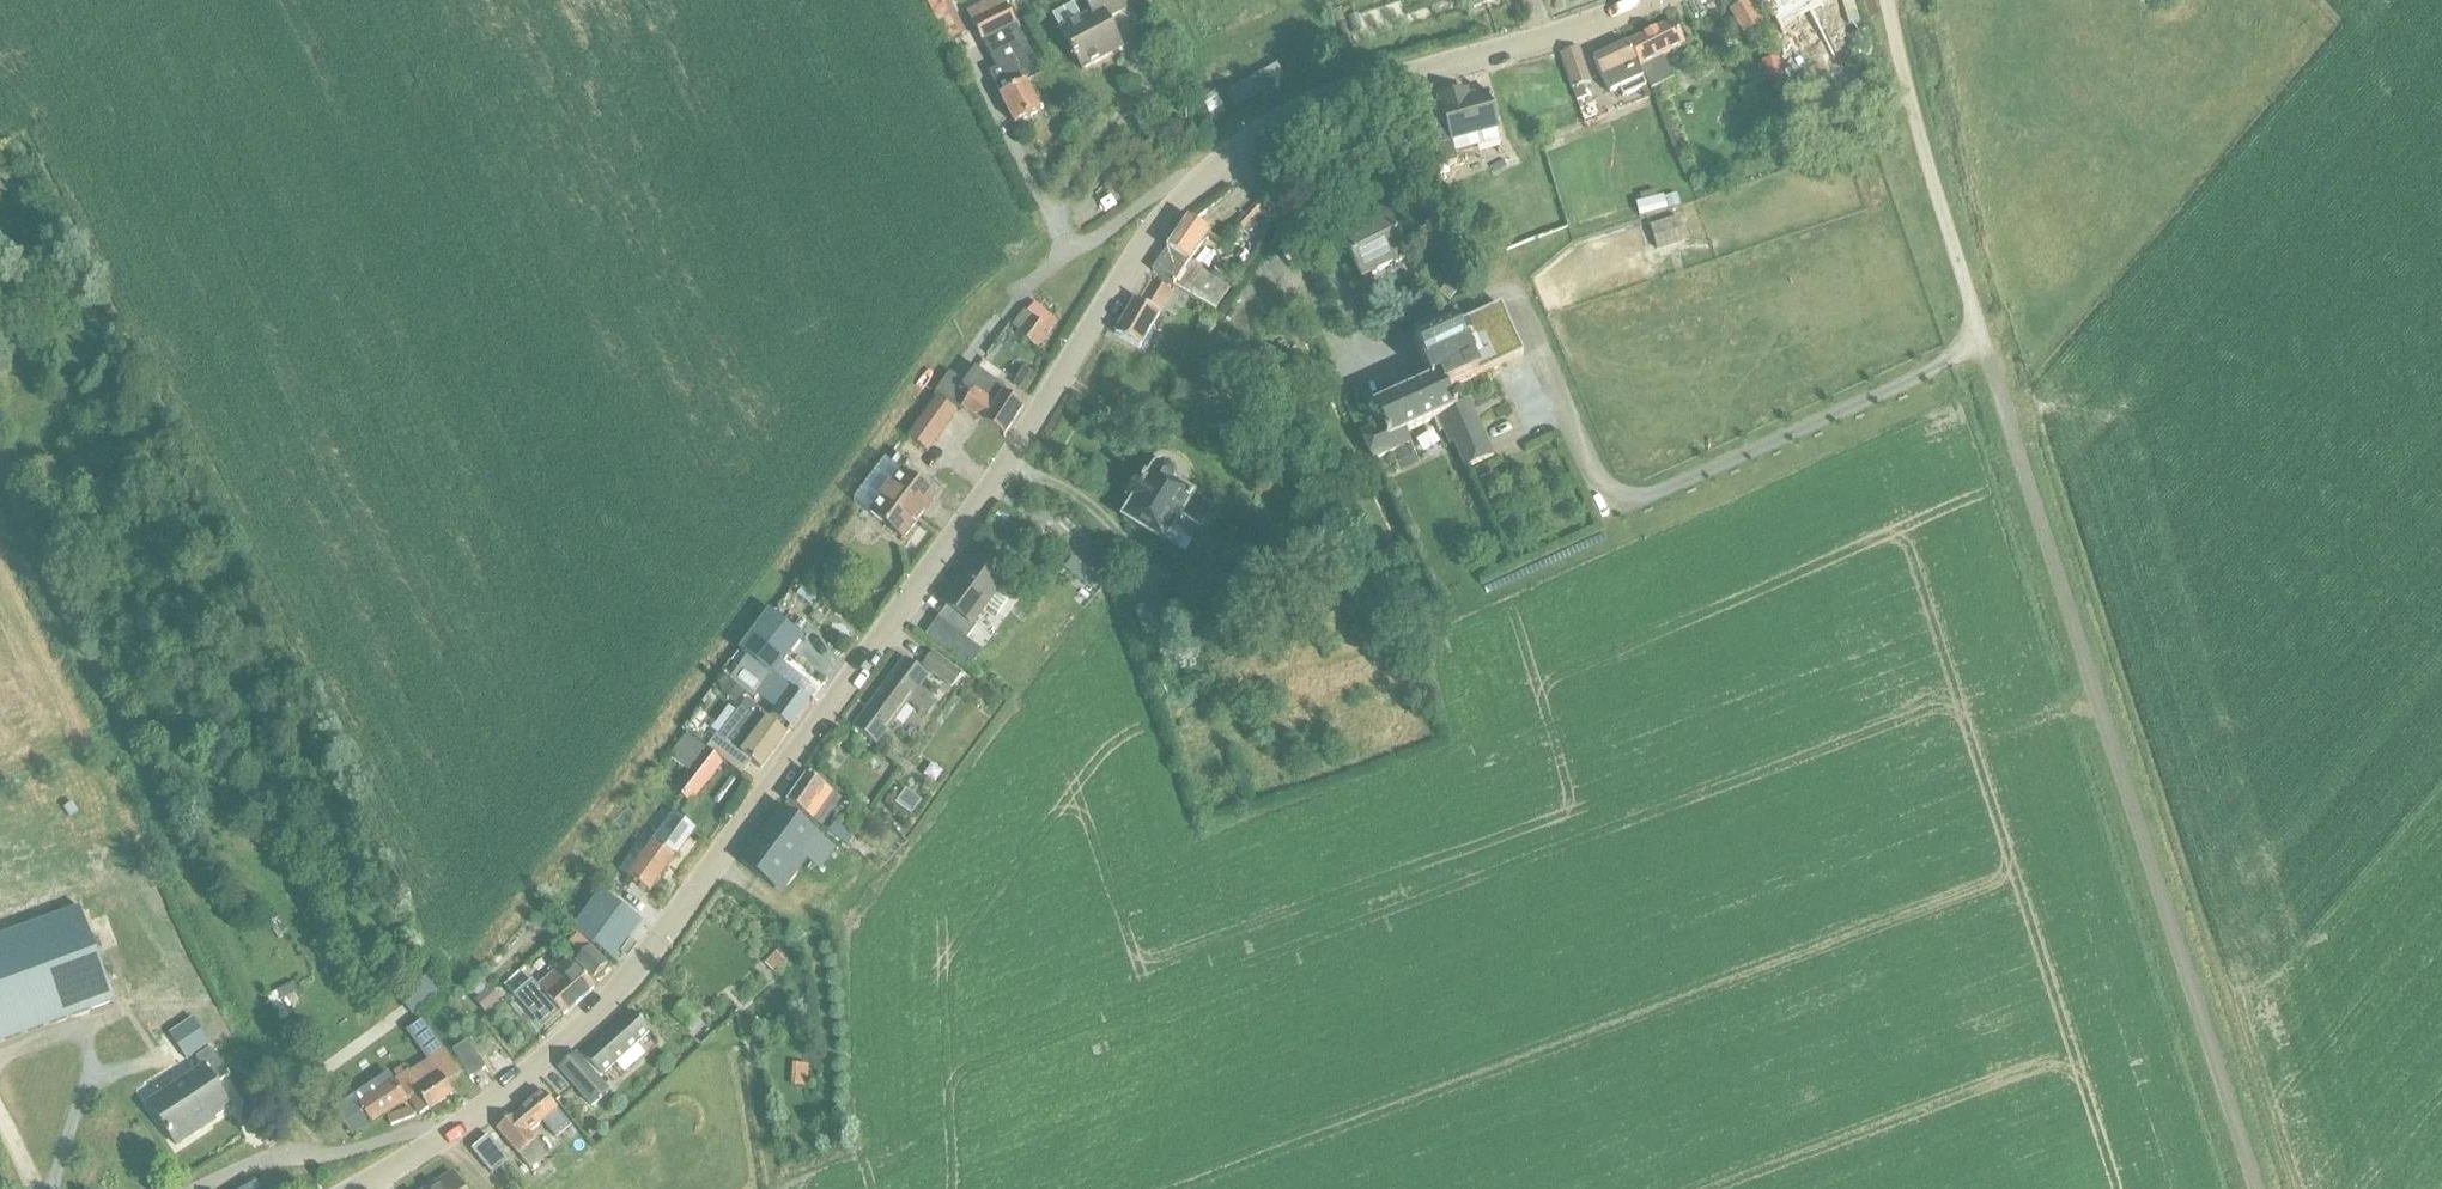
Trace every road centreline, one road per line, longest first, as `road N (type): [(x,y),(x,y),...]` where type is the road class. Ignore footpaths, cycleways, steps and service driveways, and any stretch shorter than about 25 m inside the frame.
road 1 (tertiary): [(458,1126),(629,974),(990,501),(1186,186)]
road 2 (unclassified): [(1984,345),(2256,1188)]
road 3 (unclassified): [(1984,345),(1644,497),(1622,499),(1608,489),(1513,288)]
road 4 (tertiary): [(1254,133),(1385,79),(1641,0)]
road 5 (unclassified): [(1888,0),(1984,345)]
road 6 (unclassified): [(1254,133),(1370,395)]
road 7 (unclassified): [(458,1126),(268,1159),(211,1188)]
road 8 (residential): [(1186,186),(1167,192),(1099,246),(1067,251)]
road 9 (residential): [(1067,251),(1007,132)]
road 10 (tertiary): [(355,1188),(458,1126)]

